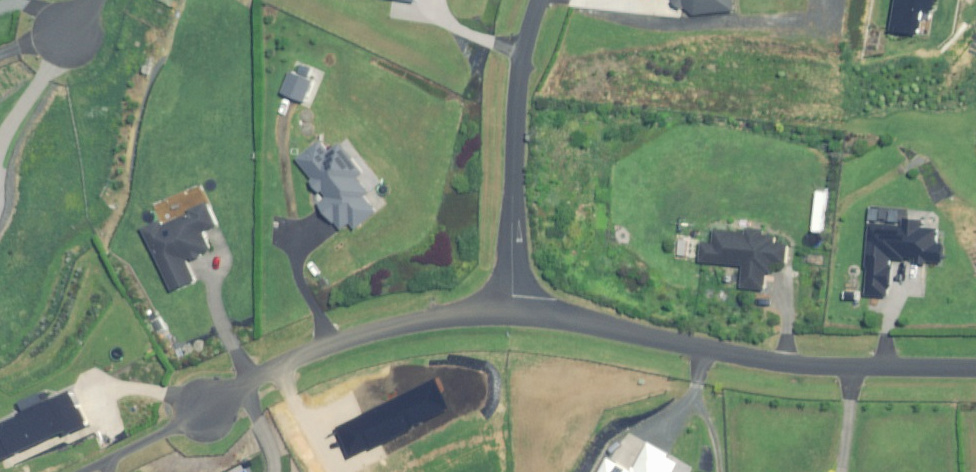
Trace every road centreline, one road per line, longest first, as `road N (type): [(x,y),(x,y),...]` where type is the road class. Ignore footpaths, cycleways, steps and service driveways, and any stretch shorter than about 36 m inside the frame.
road 1 (residential): [(511,312),(781,364),(975,369)]
road 2 (residential): [(206,408),(286,362),(344,340),(445,317),(511,312)]
road 3 (residential): [(511,312),(516,113),(540,0)]

